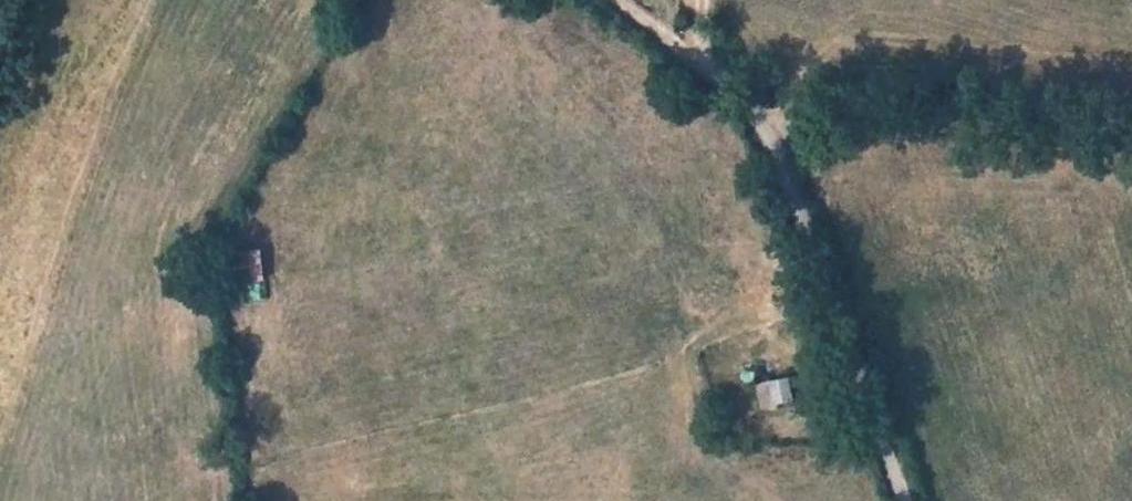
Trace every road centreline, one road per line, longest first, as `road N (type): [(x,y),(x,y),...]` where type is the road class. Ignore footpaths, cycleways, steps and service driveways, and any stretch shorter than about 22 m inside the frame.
road 1 (unclassified): [(900,500),(753,99),(611,0)]

